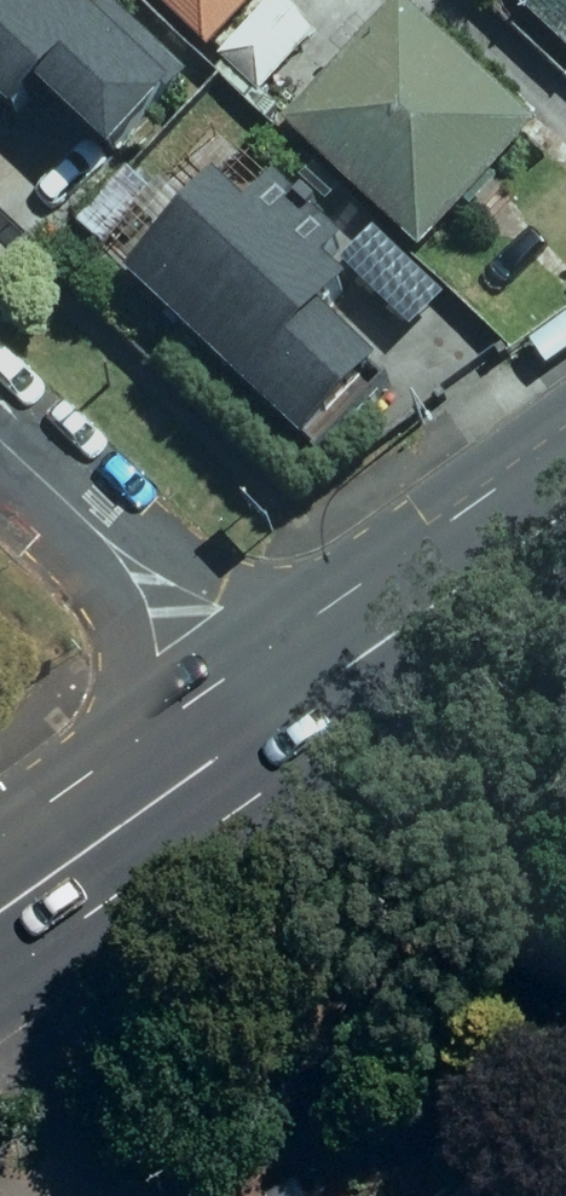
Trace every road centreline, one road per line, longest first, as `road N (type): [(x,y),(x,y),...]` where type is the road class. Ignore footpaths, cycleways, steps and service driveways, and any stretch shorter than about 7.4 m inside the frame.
road 1 (residential): [(0,433),(289,705)]
road 2 (primary): [(0,905),(289,705)]
road 3 (primary): [(289,705),(565,516)]

